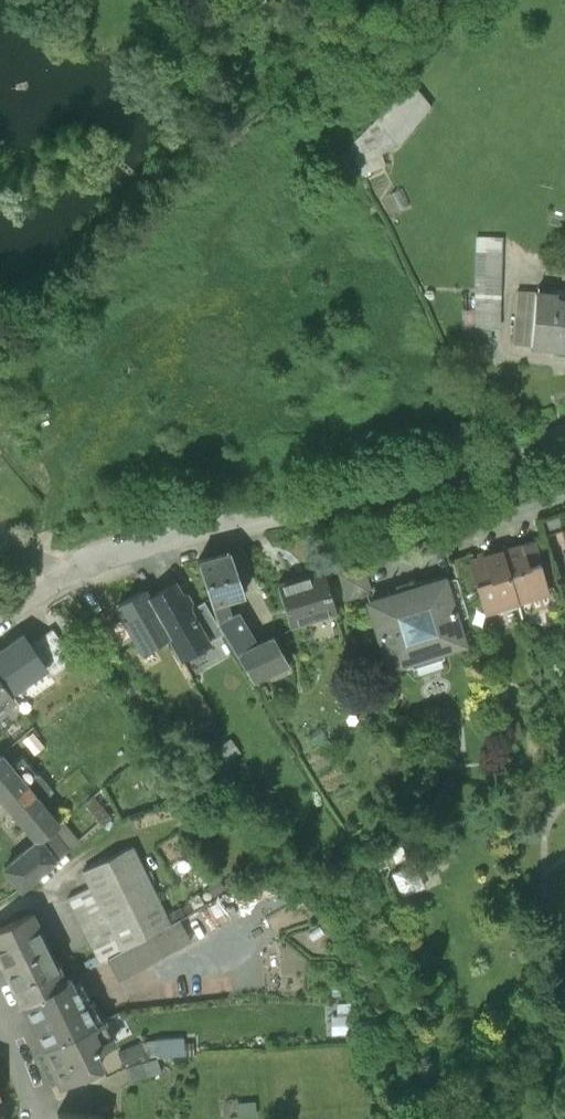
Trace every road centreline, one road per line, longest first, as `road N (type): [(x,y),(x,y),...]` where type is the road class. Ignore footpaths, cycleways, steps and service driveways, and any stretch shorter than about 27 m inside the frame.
road 1 (residential): [(564,433),(414,487),(149,538),(76,563),(0,617)]

